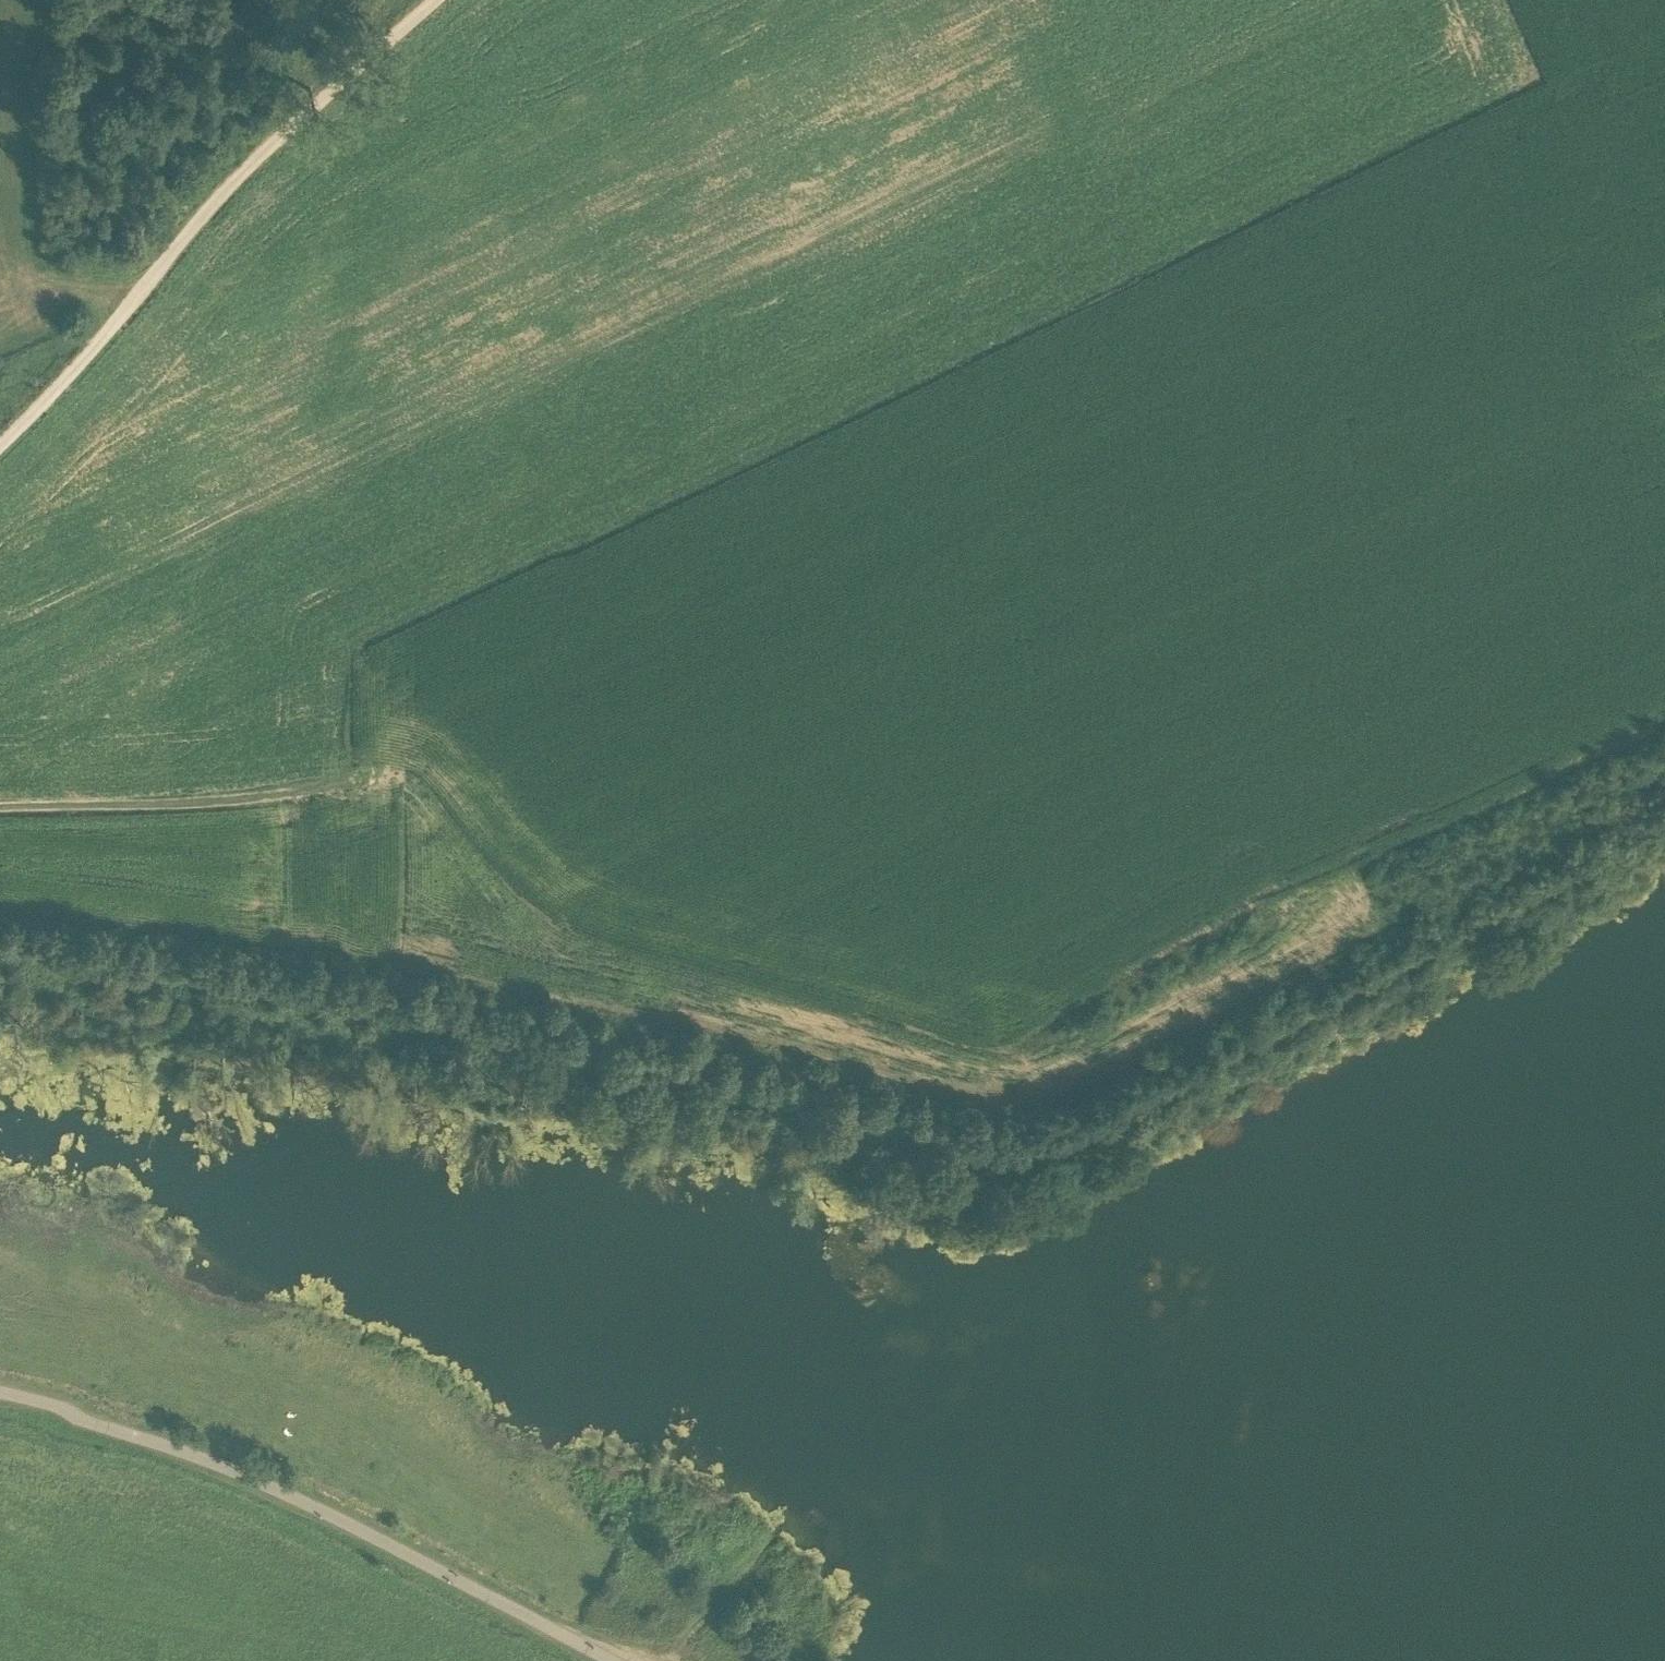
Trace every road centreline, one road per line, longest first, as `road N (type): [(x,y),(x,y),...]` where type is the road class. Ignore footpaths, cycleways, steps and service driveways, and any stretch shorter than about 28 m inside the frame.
road 1 (unclassified): [(0,1392),(266,1478),(624,1660)]
road 2 (track): [(0,444),(98,346),(255,160),(436,0)]
road 3 (track): [(0,811),(204,806),(271,799),(345,777)]

